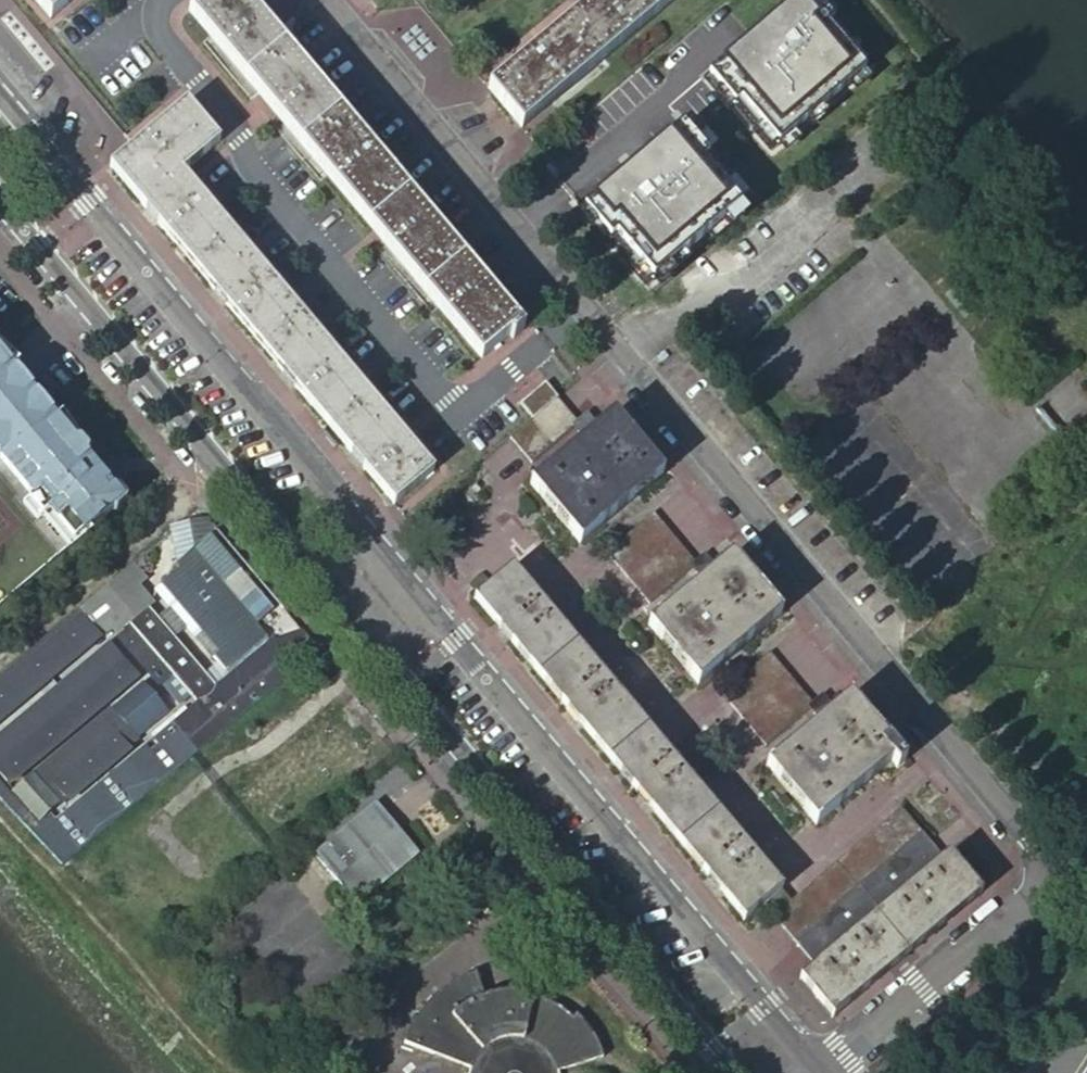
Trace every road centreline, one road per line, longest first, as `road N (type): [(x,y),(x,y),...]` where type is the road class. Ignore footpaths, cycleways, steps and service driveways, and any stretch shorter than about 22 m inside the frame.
road 1 (unclassified): [(325,0),(1042,869),(820,1066)]
road 2 (unclassified): [(820,1066),(402,571)]
road 3 (unclassified): [(402,571),(0,93)]
road 4 (unclassified): [(344,615),(723,1072)]
road 5 (unclassified): [(0,206),(344,615)]

